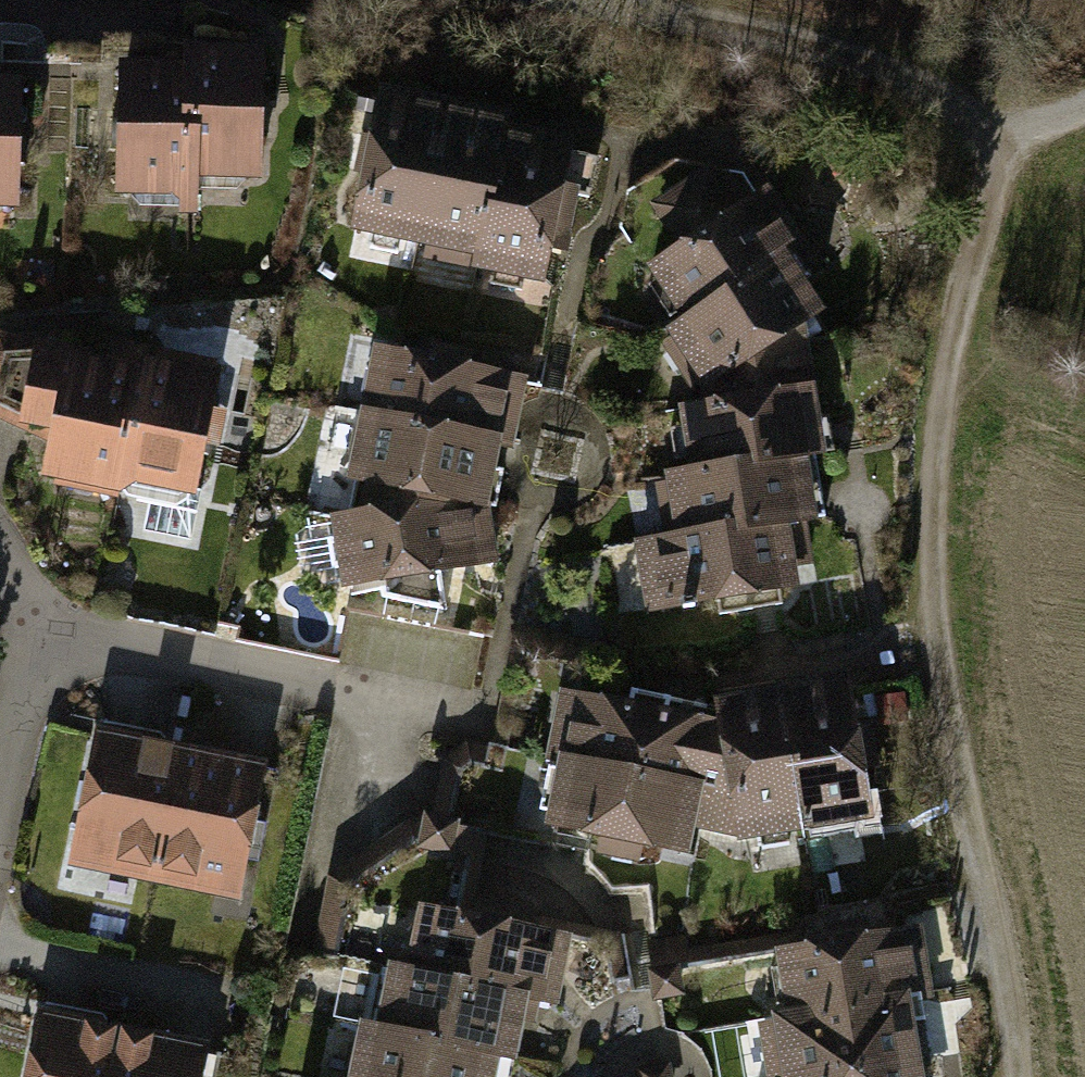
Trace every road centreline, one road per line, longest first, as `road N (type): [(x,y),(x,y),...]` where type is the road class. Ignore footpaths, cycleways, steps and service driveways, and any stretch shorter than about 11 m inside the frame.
road 1 (track): [(1016,1076),(952,750),(932,566),(935,444),(956,326),(1002,182),(1003,134),(927,87),(848,58),(578,0)]
road 2 (residential): [(396,703),(47,630)]
road 3 (residential): [(47,630),(0,832)]

